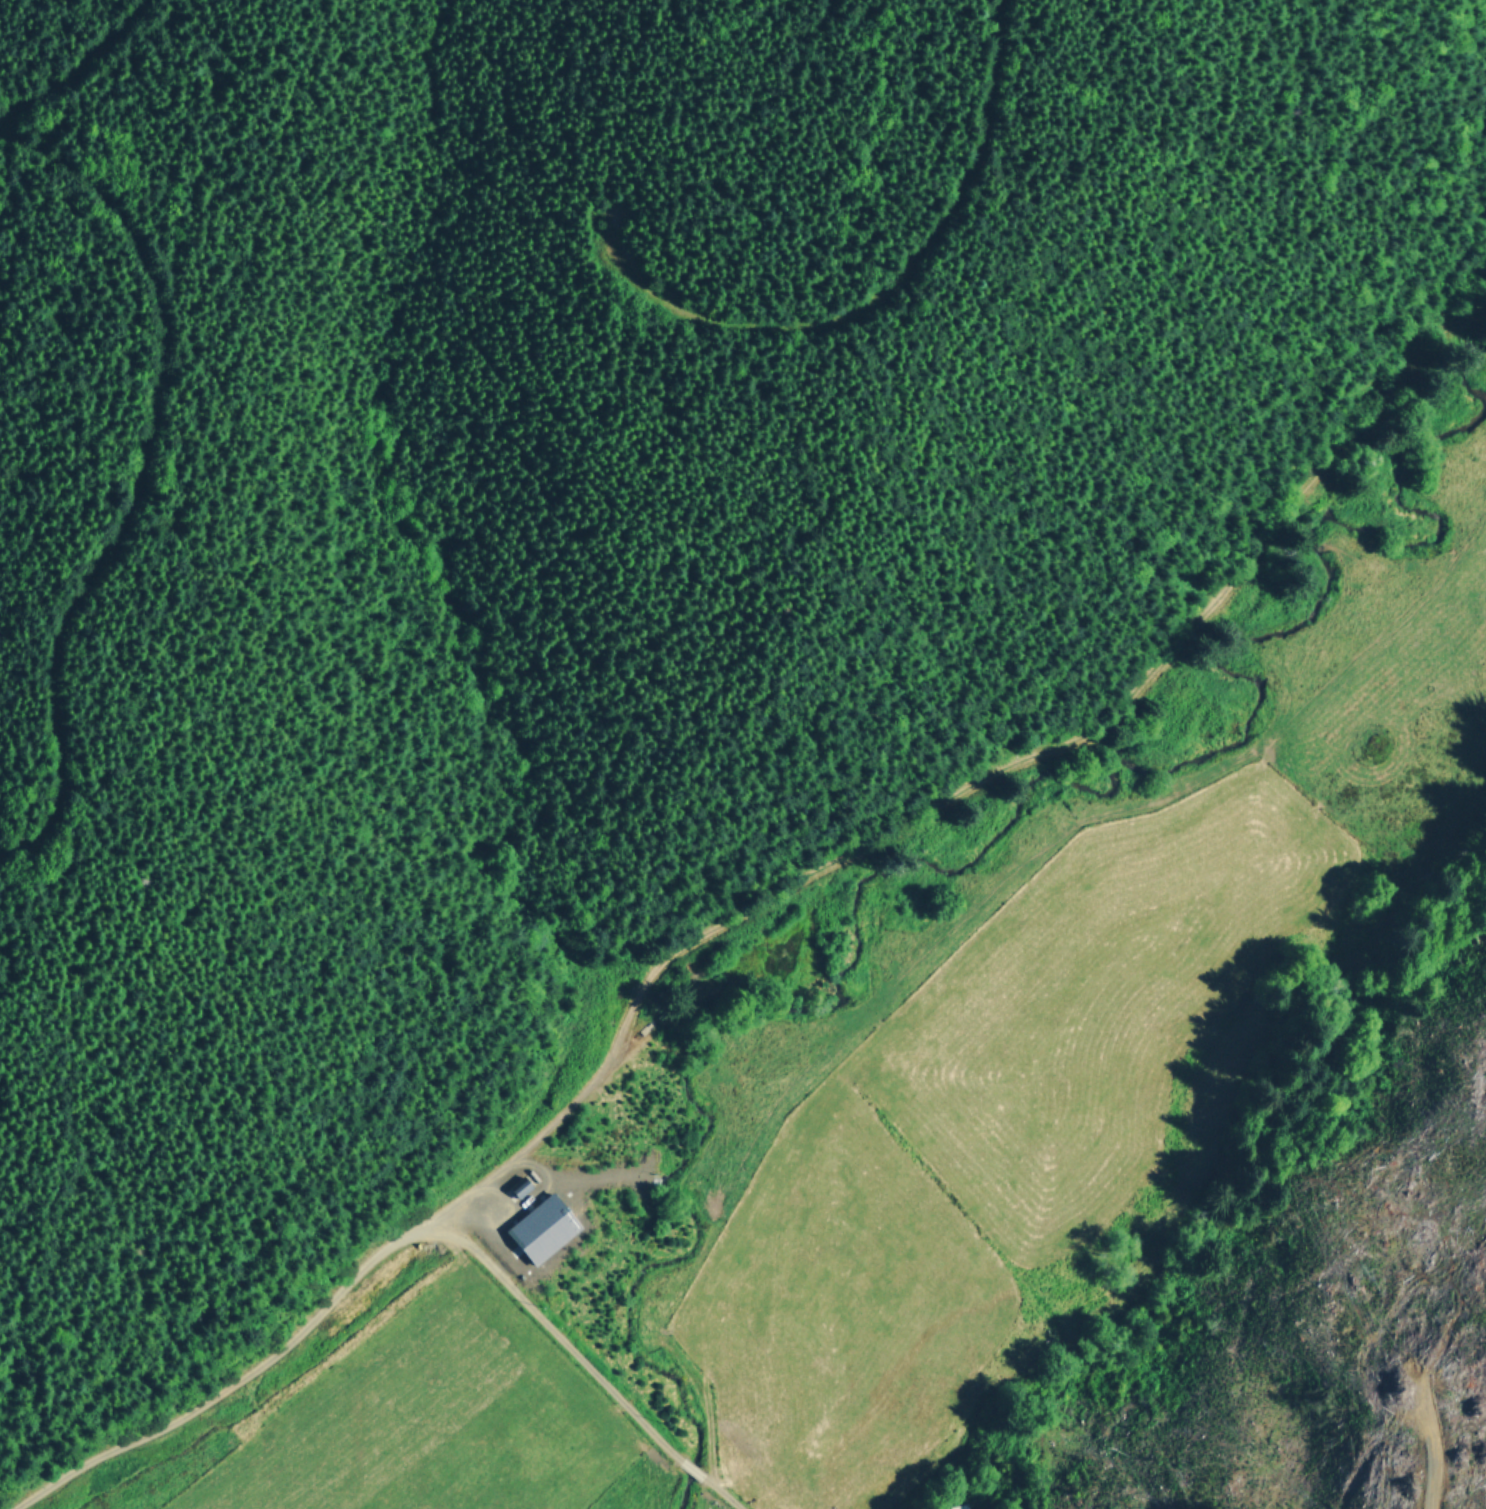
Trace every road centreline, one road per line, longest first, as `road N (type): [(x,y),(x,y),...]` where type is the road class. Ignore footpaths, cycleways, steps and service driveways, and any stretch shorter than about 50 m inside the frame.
road 1 (track): [(40,1508),(142,1430),(275,1290),(450,1236),(787,849),(1143,613),(1336,431),(1438,292),(1485,180)]
road 2 (track): [(0,135),(108,192),(170,293),(165,508),(73,659),(70,766),(48,818),(61,889)]
road 3 (track): [(745,274),(896,232),(992,153),(1040,0)]
road 4 (track): [(740,1508),(461,1223)]
road 5 (track): [(194,0),(22,81),(0,106)]

